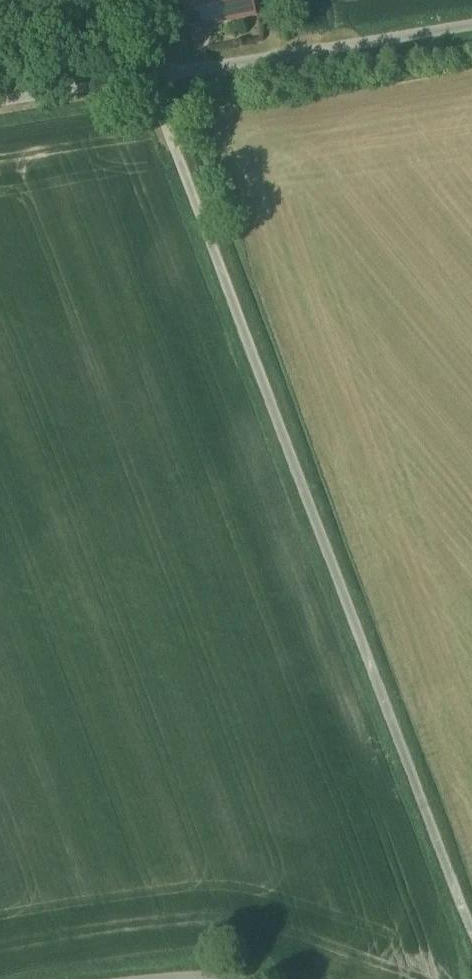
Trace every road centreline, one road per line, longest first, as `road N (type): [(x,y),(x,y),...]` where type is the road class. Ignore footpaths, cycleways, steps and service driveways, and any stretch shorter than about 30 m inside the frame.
road 1 (track): [(471,932),(146,79)]
road 2 (unclassified): [(471,25),(0,103)]

